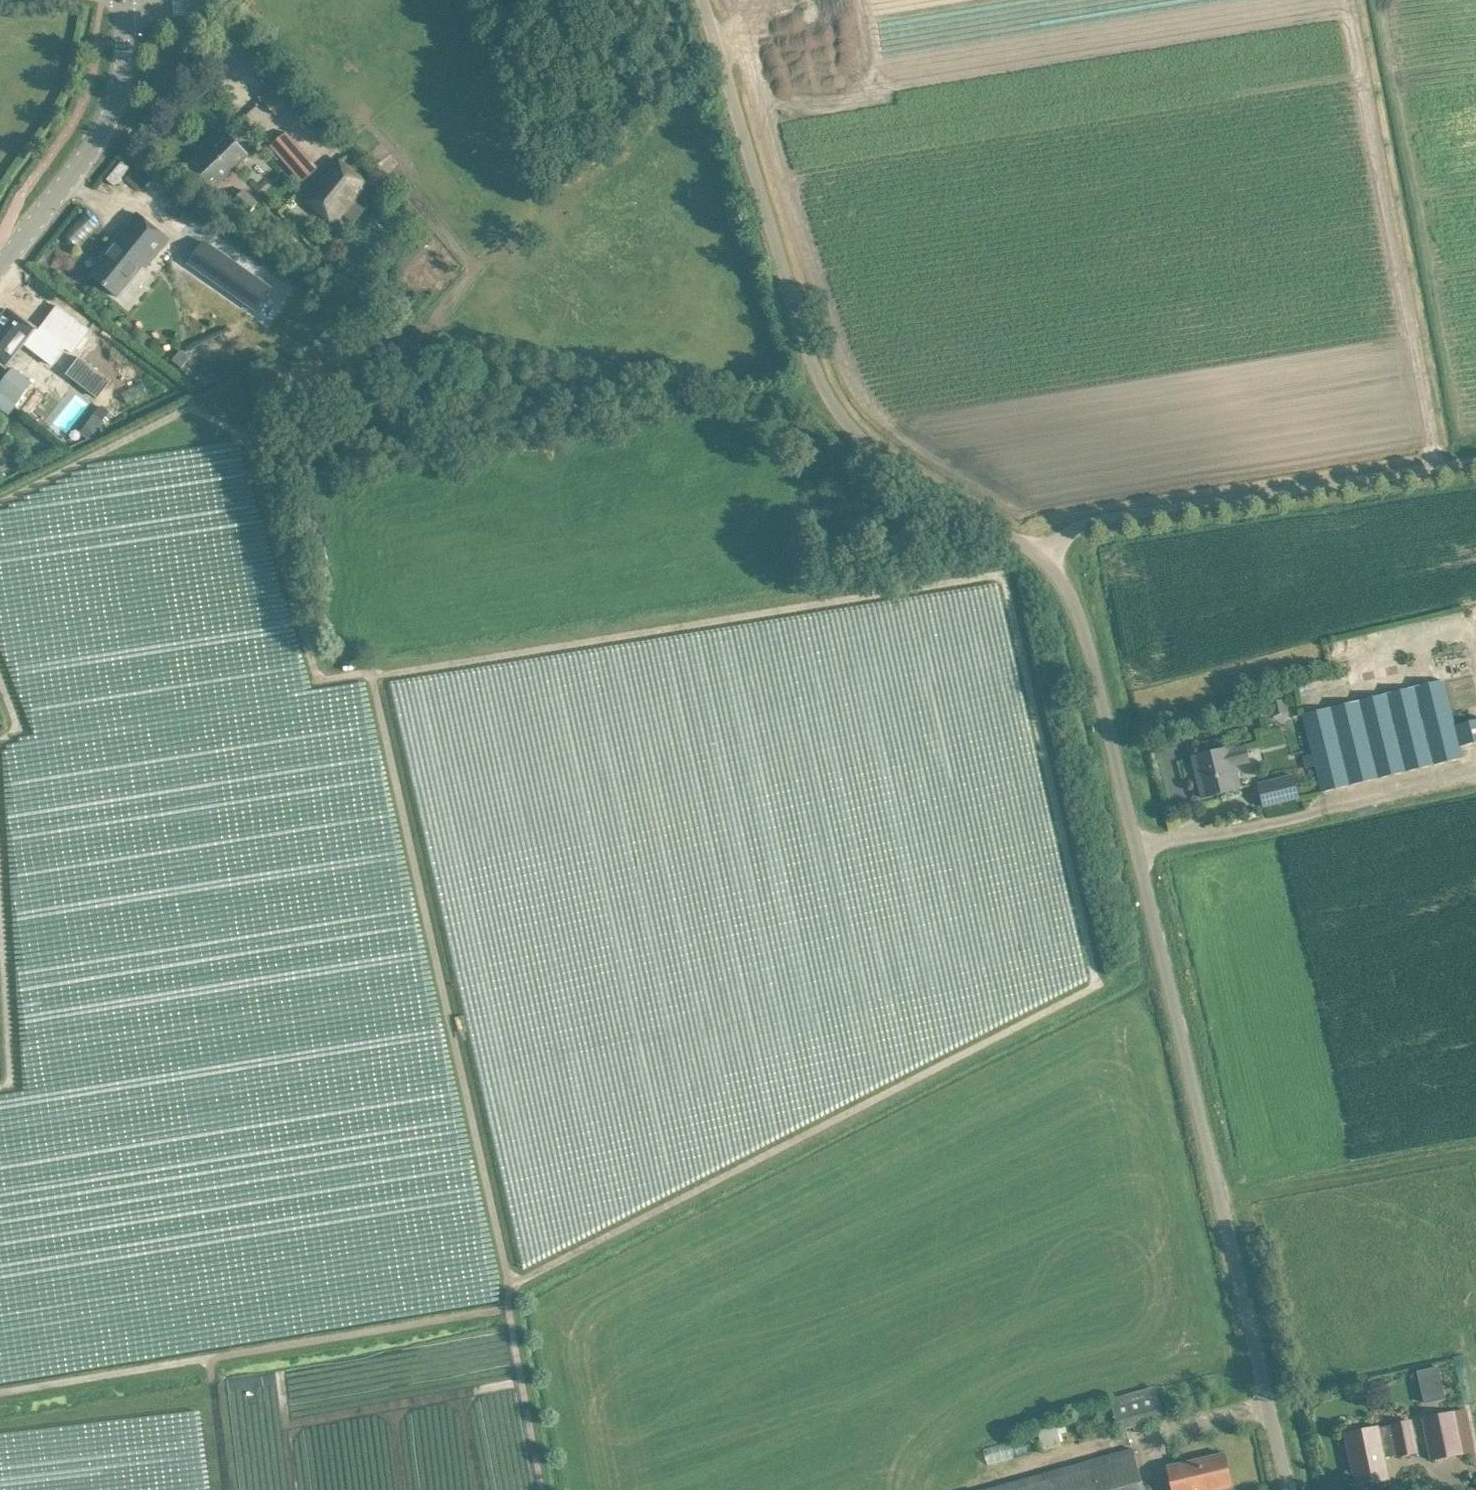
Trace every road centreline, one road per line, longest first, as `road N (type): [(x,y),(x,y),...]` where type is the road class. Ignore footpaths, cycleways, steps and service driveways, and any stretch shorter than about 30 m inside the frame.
road 1 (unclassified): [(1286,1489),(1059,528)]
road 2 (unclassified): [(1059,528),(1028,541),(995,532),(846,428),(824,397),(702,0)]
road 3 (unclassified): [(1059,528),(1475,458)]
road 4 (unclassified): [(0,270),(88,159),(121,74),(123,8)]

